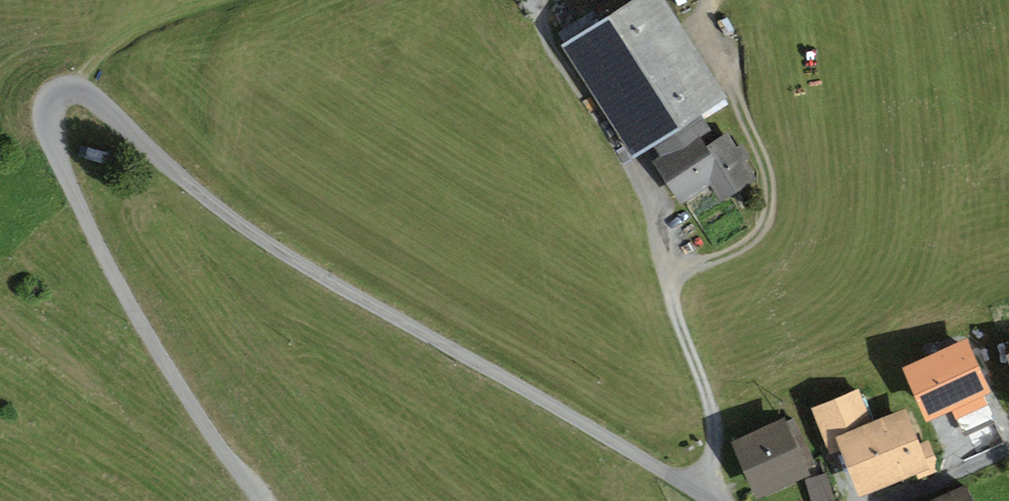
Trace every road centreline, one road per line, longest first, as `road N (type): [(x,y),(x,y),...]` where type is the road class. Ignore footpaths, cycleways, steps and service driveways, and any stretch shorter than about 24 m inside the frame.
road 1 (tertiary): [(268,500),(159,355),(75,198),(46,130),(52,95),(87,90),(217,209),(716,500)]
road 2 (track): [(699,490),(714,432),(667,274),(745,245),(766,225),(771,183),(708,0)]
road 3 (track): [(544,0),(549,43),(648,188)]
road 4 (track): [(75,88),(153,22),(219,0)]
road 5 (track): [(1008,450),(887,500)]

